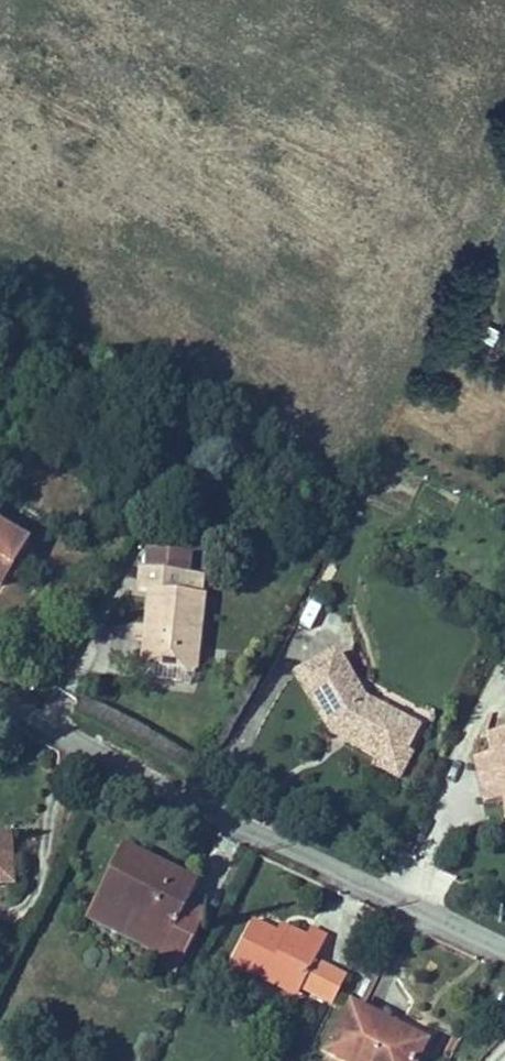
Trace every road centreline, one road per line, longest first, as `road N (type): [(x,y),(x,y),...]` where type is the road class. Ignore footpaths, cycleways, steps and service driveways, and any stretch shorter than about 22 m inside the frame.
road 1 (unclassified): [(504,953),(0,710)]

